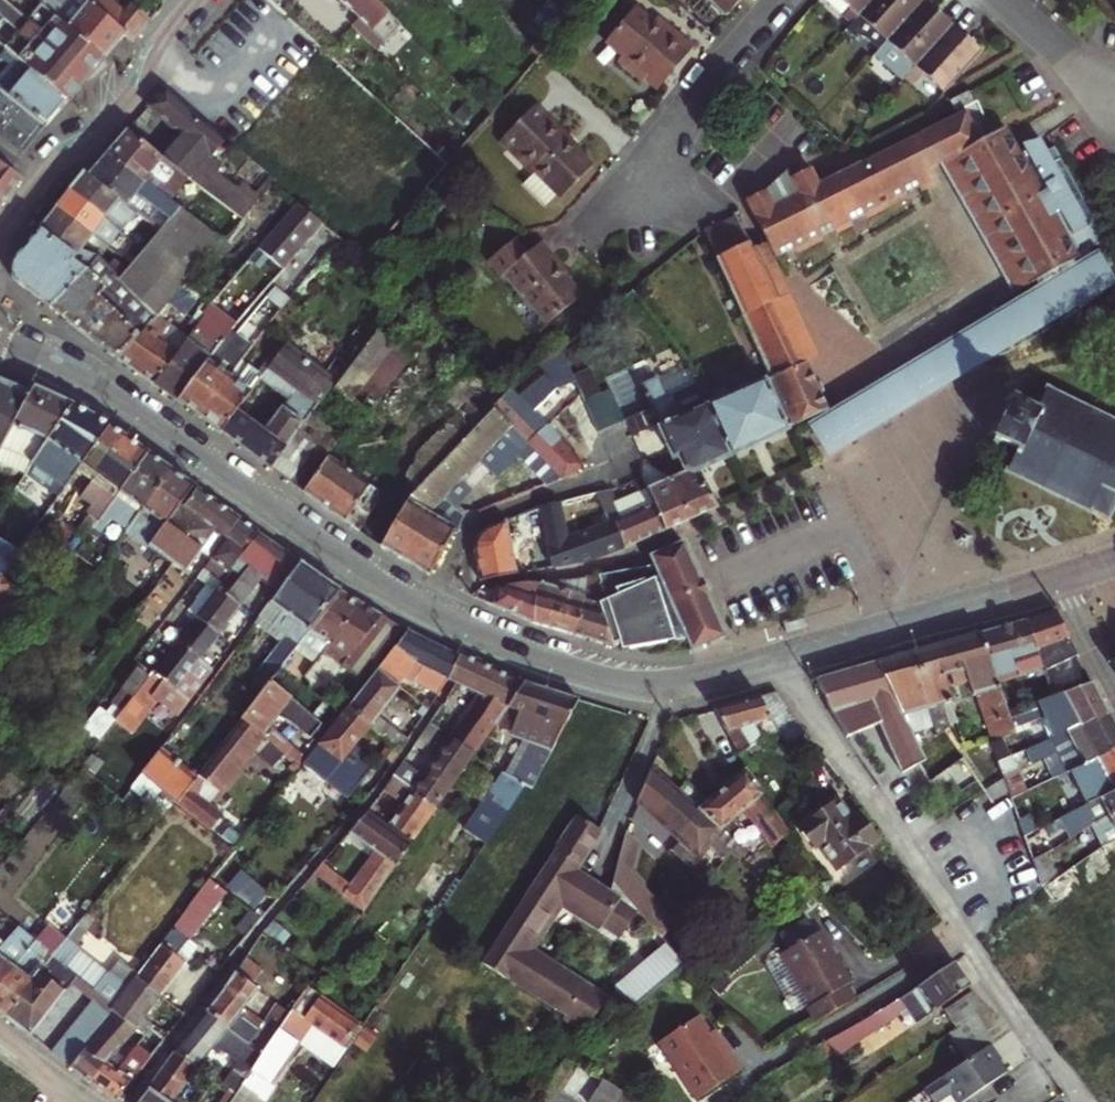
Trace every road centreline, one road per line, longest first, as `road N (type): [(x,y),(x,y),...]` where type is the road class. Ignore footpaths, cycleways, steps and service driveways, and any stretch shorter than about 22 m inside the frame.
road 1 (residential): [(750,668),(645,686),(472,633),(310,539),(95,390),(0,344)]
road 2 (residential): [(1084,1101),(776,660)]
road 3 (tertiary): [(0,240),(40,179),(140,93),(159,44),(194,0)]
road 4 (residential): [(776,660),(1055,579)]
road 5 (residential): [(780,0),(601,215)]
road 6 (residential): [(1114,88),(1061,56),(1001,0)]

